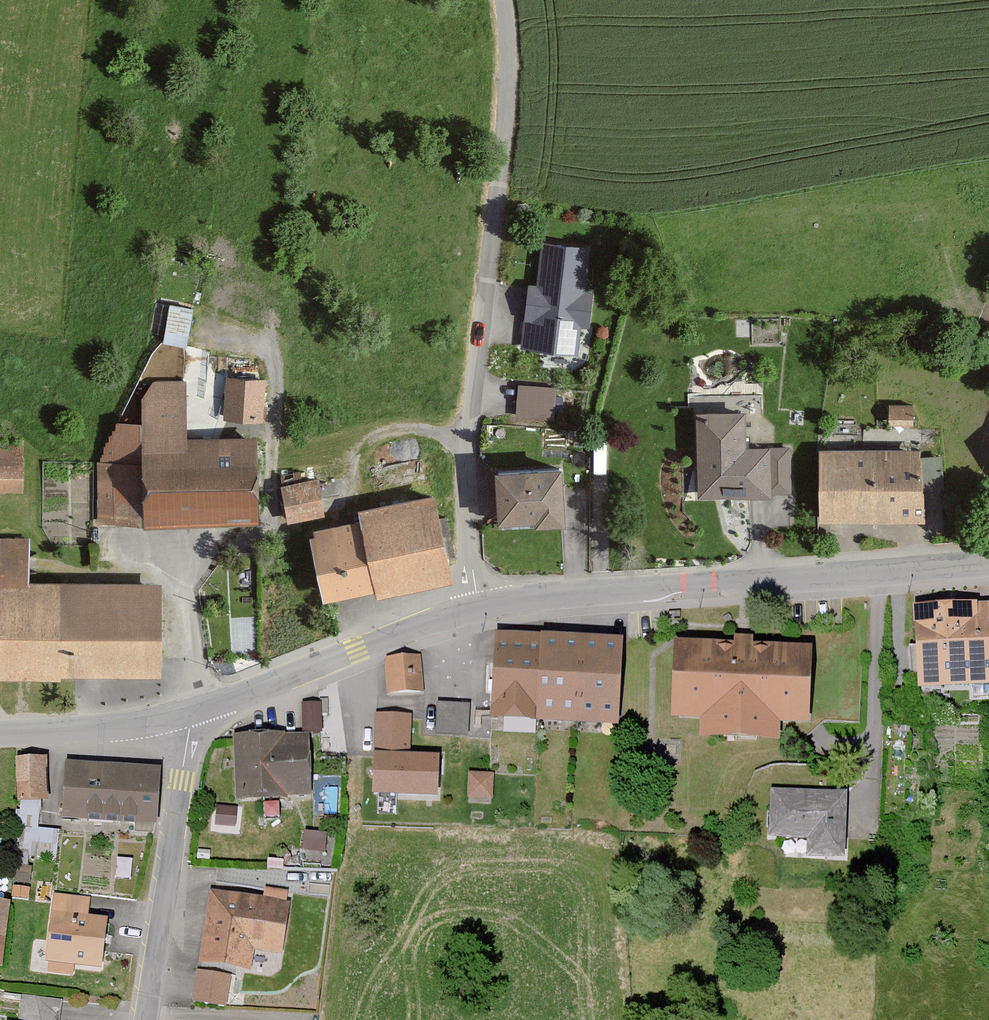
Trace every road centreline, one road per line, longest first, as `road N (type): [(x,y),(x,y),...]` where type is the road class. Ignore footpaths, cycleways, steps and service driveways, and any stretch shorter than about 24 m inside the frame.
road 1 (residential): [(475,611),(462,527),(464,441),(504,152),(508,45),(502,0)]
road 2 (tertiary): [(988,564),(571,592),(475,611)]
road 3 (tertiary): [(189,717),(144,1019)]
road 4 (tertiary): [(475,611),(189,717)]
road 5 (unclassified): [(0,739),(189,717)]

